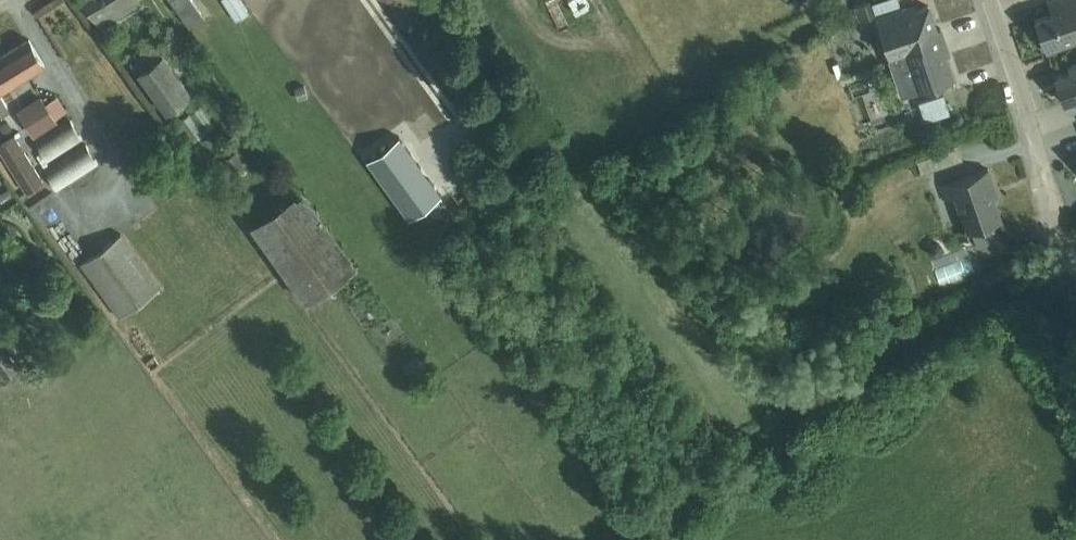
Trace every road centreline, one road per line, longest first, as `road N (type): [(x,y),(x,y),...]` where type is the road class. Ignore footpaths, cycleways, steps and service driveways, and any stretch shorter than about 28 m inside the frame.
road 1 (residential): [(1059,218),(986,0)]

